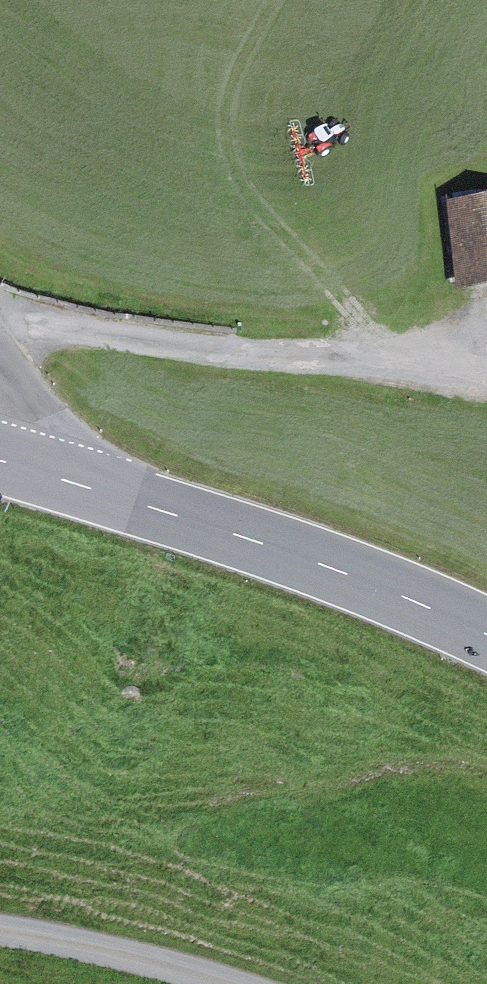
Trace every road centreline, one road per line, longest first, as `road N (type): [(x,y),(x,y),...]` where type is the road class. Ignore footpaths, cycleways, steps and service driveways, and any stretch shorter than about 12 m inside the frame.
road 1 (secondary): [(0,461),(271,546),(486,636)]
road 2 (track): [(0,322),(486,374)]
road 3 (track): [(393,366),(278,229),(237,167),(234,94),(280,0)]
road 4 (unclassified): [(0,939),(84,951),(208,983)]

